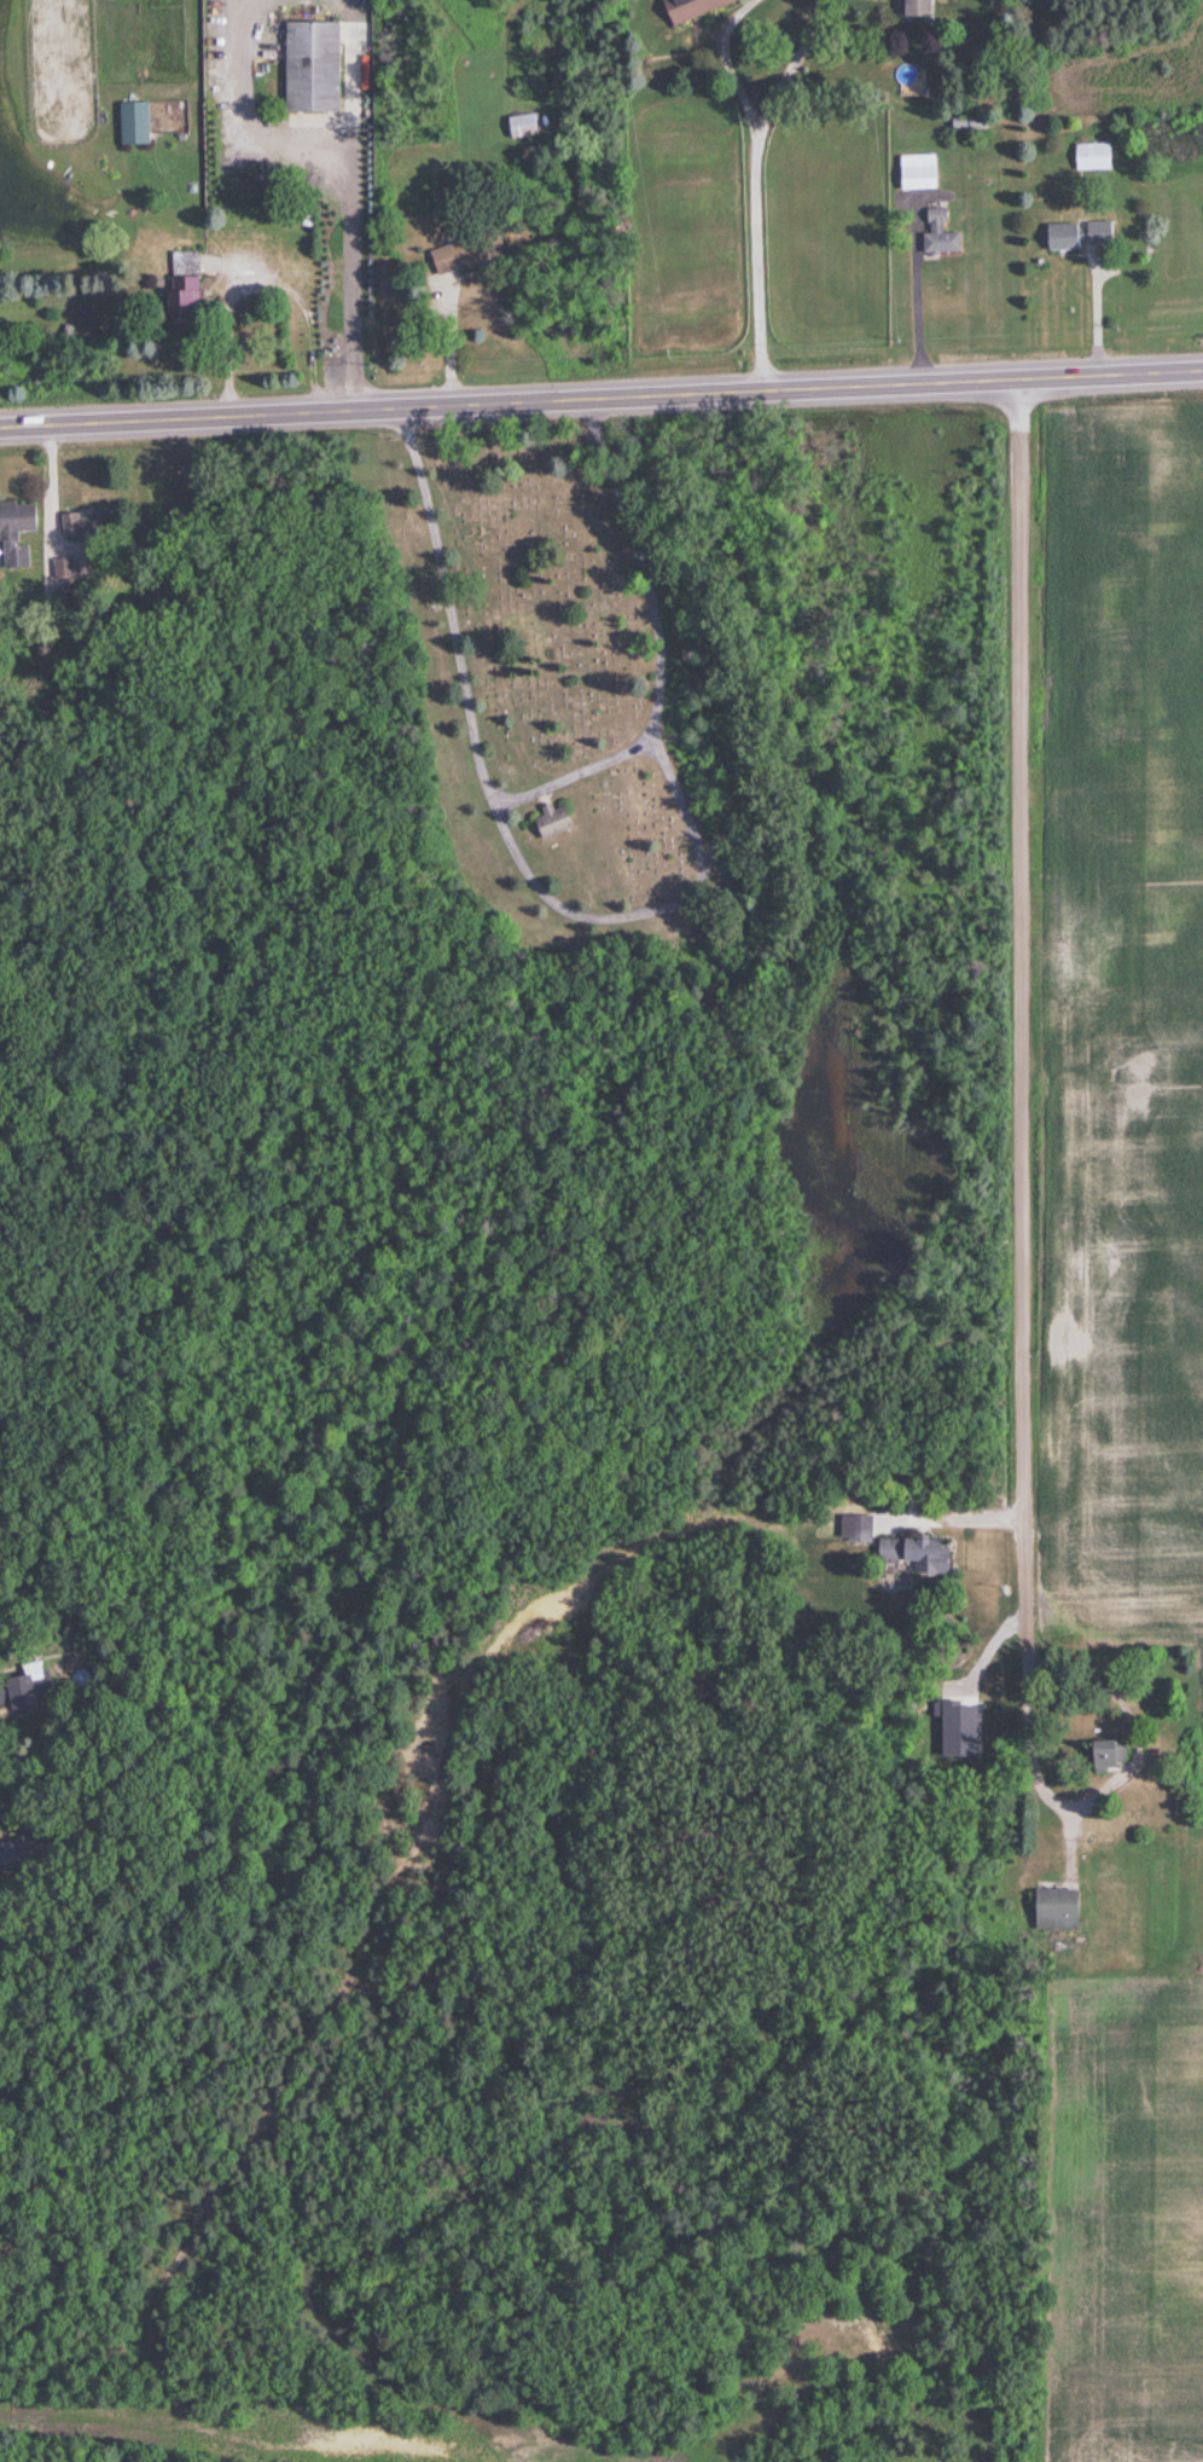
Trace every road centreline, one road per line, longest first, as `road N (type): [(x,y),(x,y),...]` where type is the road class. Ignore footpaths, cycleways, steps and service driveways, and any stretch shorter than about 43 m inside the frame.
road 1 (residential): [(1019,378),(1029,1675)]
road 2 (primary): [(0,427),(1202,370)]

